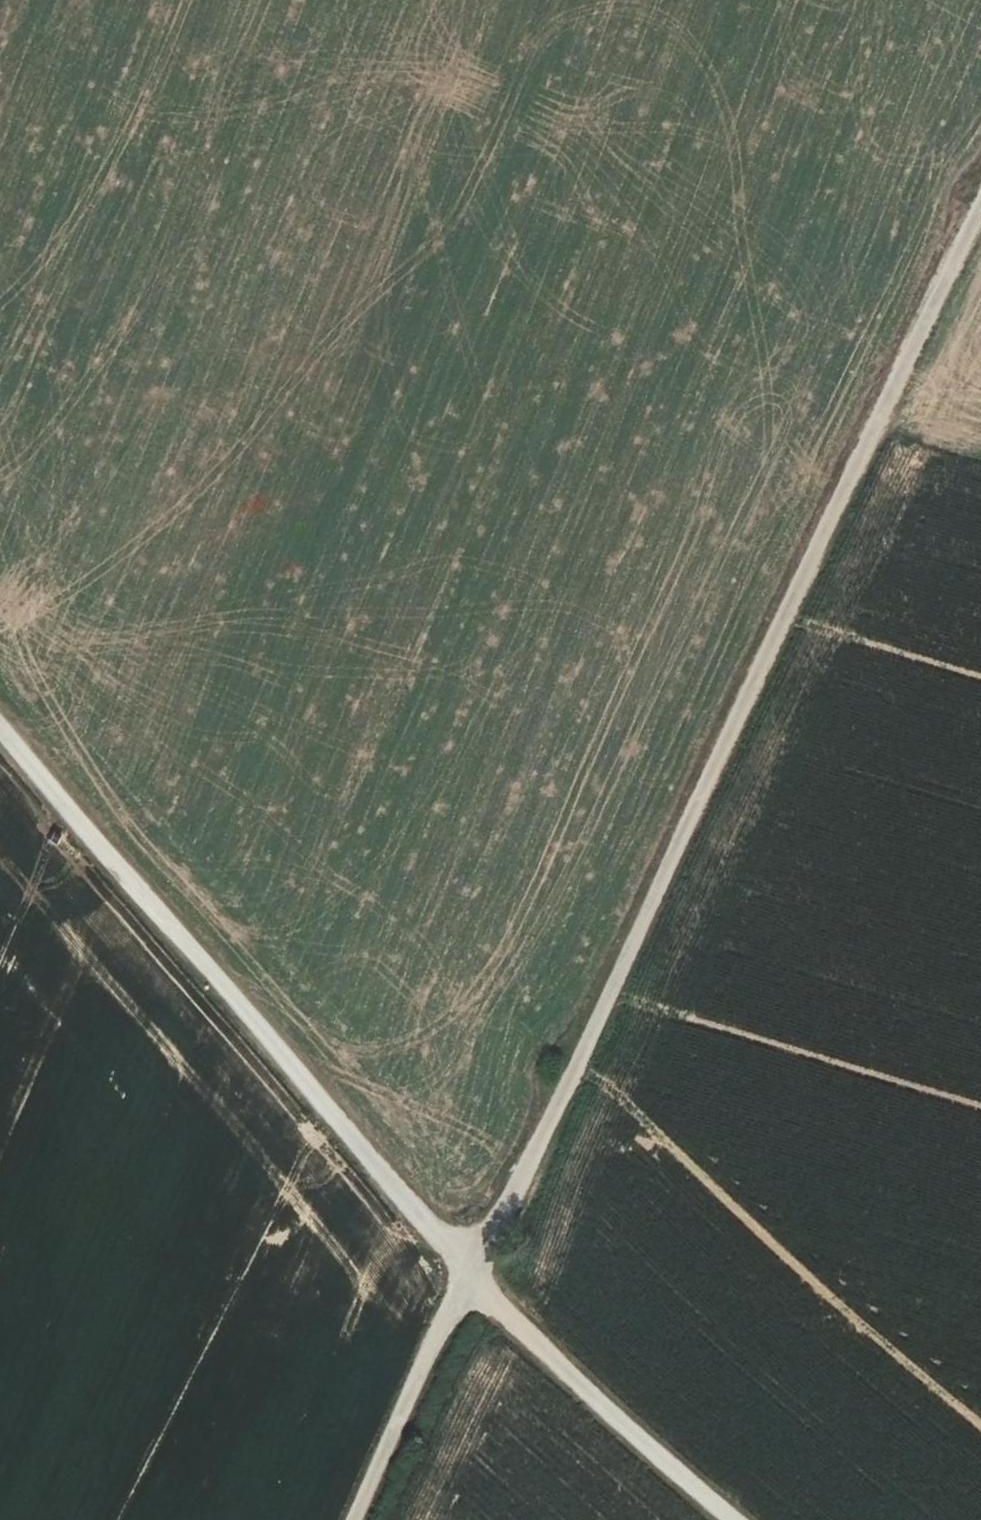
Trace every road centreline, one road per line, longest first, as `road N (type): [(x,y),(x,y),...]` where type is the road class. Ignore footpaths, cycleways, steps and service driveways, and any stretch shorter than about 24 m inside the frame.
road 1 (track): [(980,206),(554,1113),(468,1277)]
road 2 (unclassified): [(354,1519),(468,1277)]

